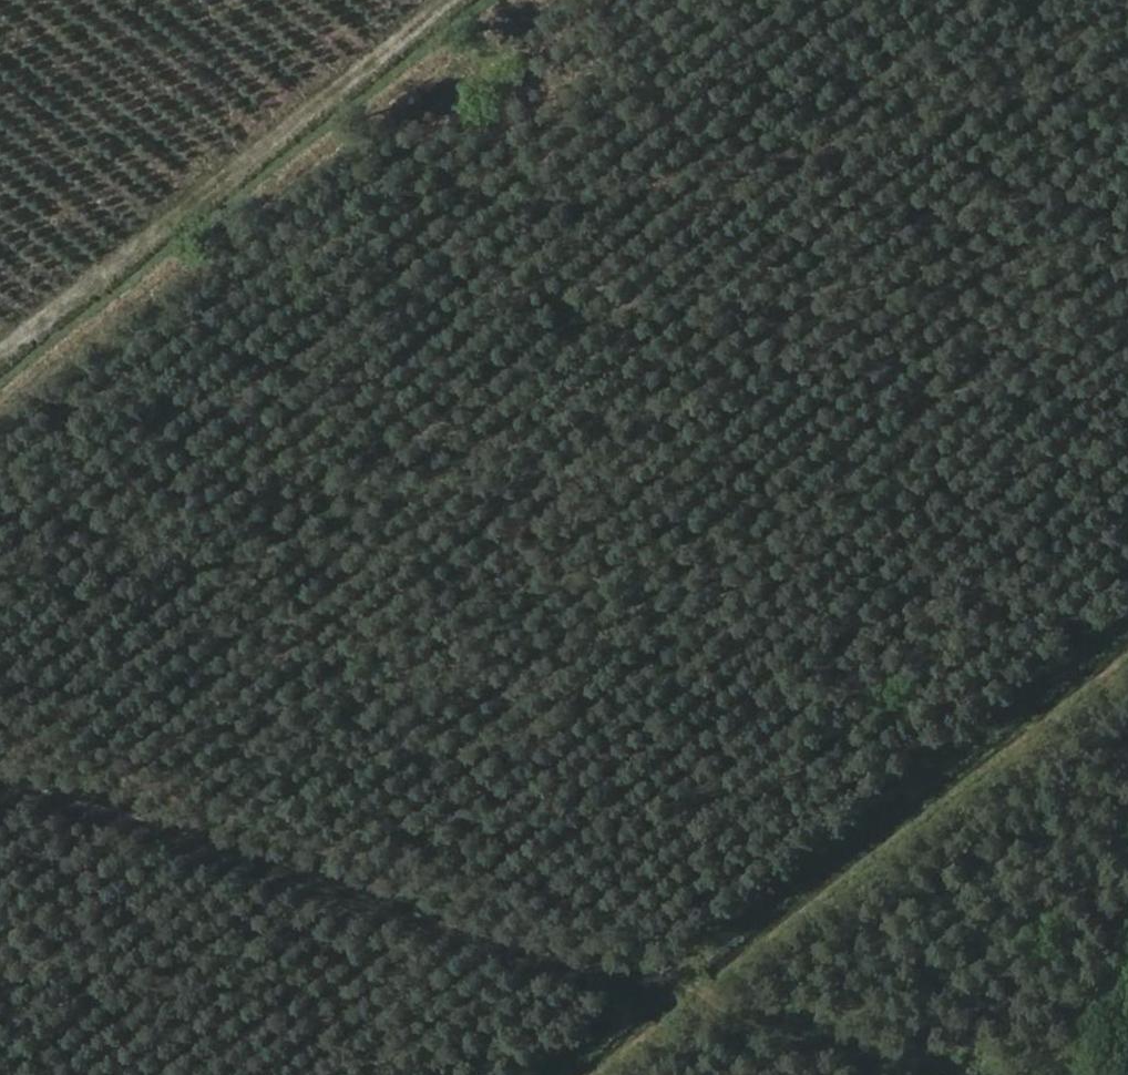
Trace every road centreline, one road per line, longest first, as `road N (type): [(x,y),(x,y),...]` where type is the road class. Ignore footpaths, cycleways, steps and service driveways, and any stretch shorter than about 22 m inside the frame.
road 1 (track): [(0,753),(664,973),(1018,1074)]
road 2 (track): [(533,1074),(1127,608)]
road 3 (track): [(432,0),(0,333)]

